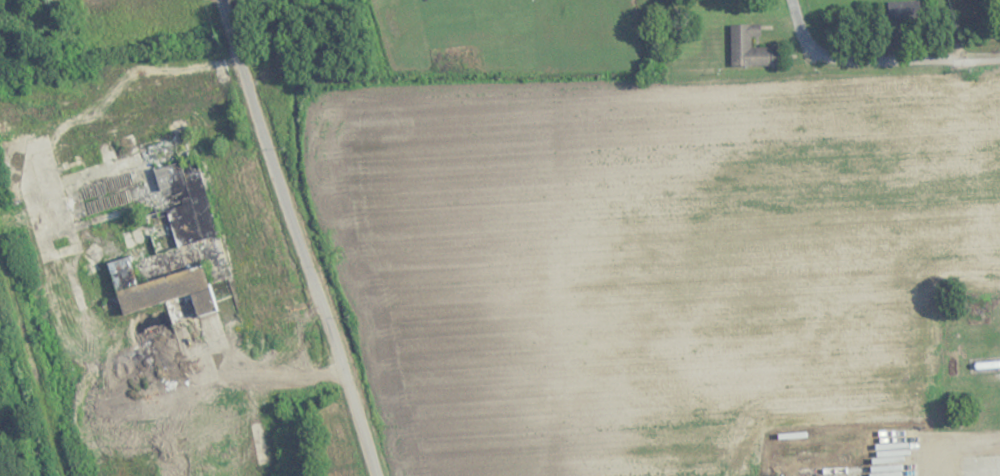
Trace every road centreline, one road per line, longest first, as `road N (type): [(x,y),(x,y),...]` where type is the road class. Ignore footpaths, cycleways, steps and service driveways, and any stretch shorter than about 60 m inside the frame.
road 1 (residential): [(373,475),(219,0)]
road 2 (residential): [(999,57),(860,60),(830,57),(808,43)]

